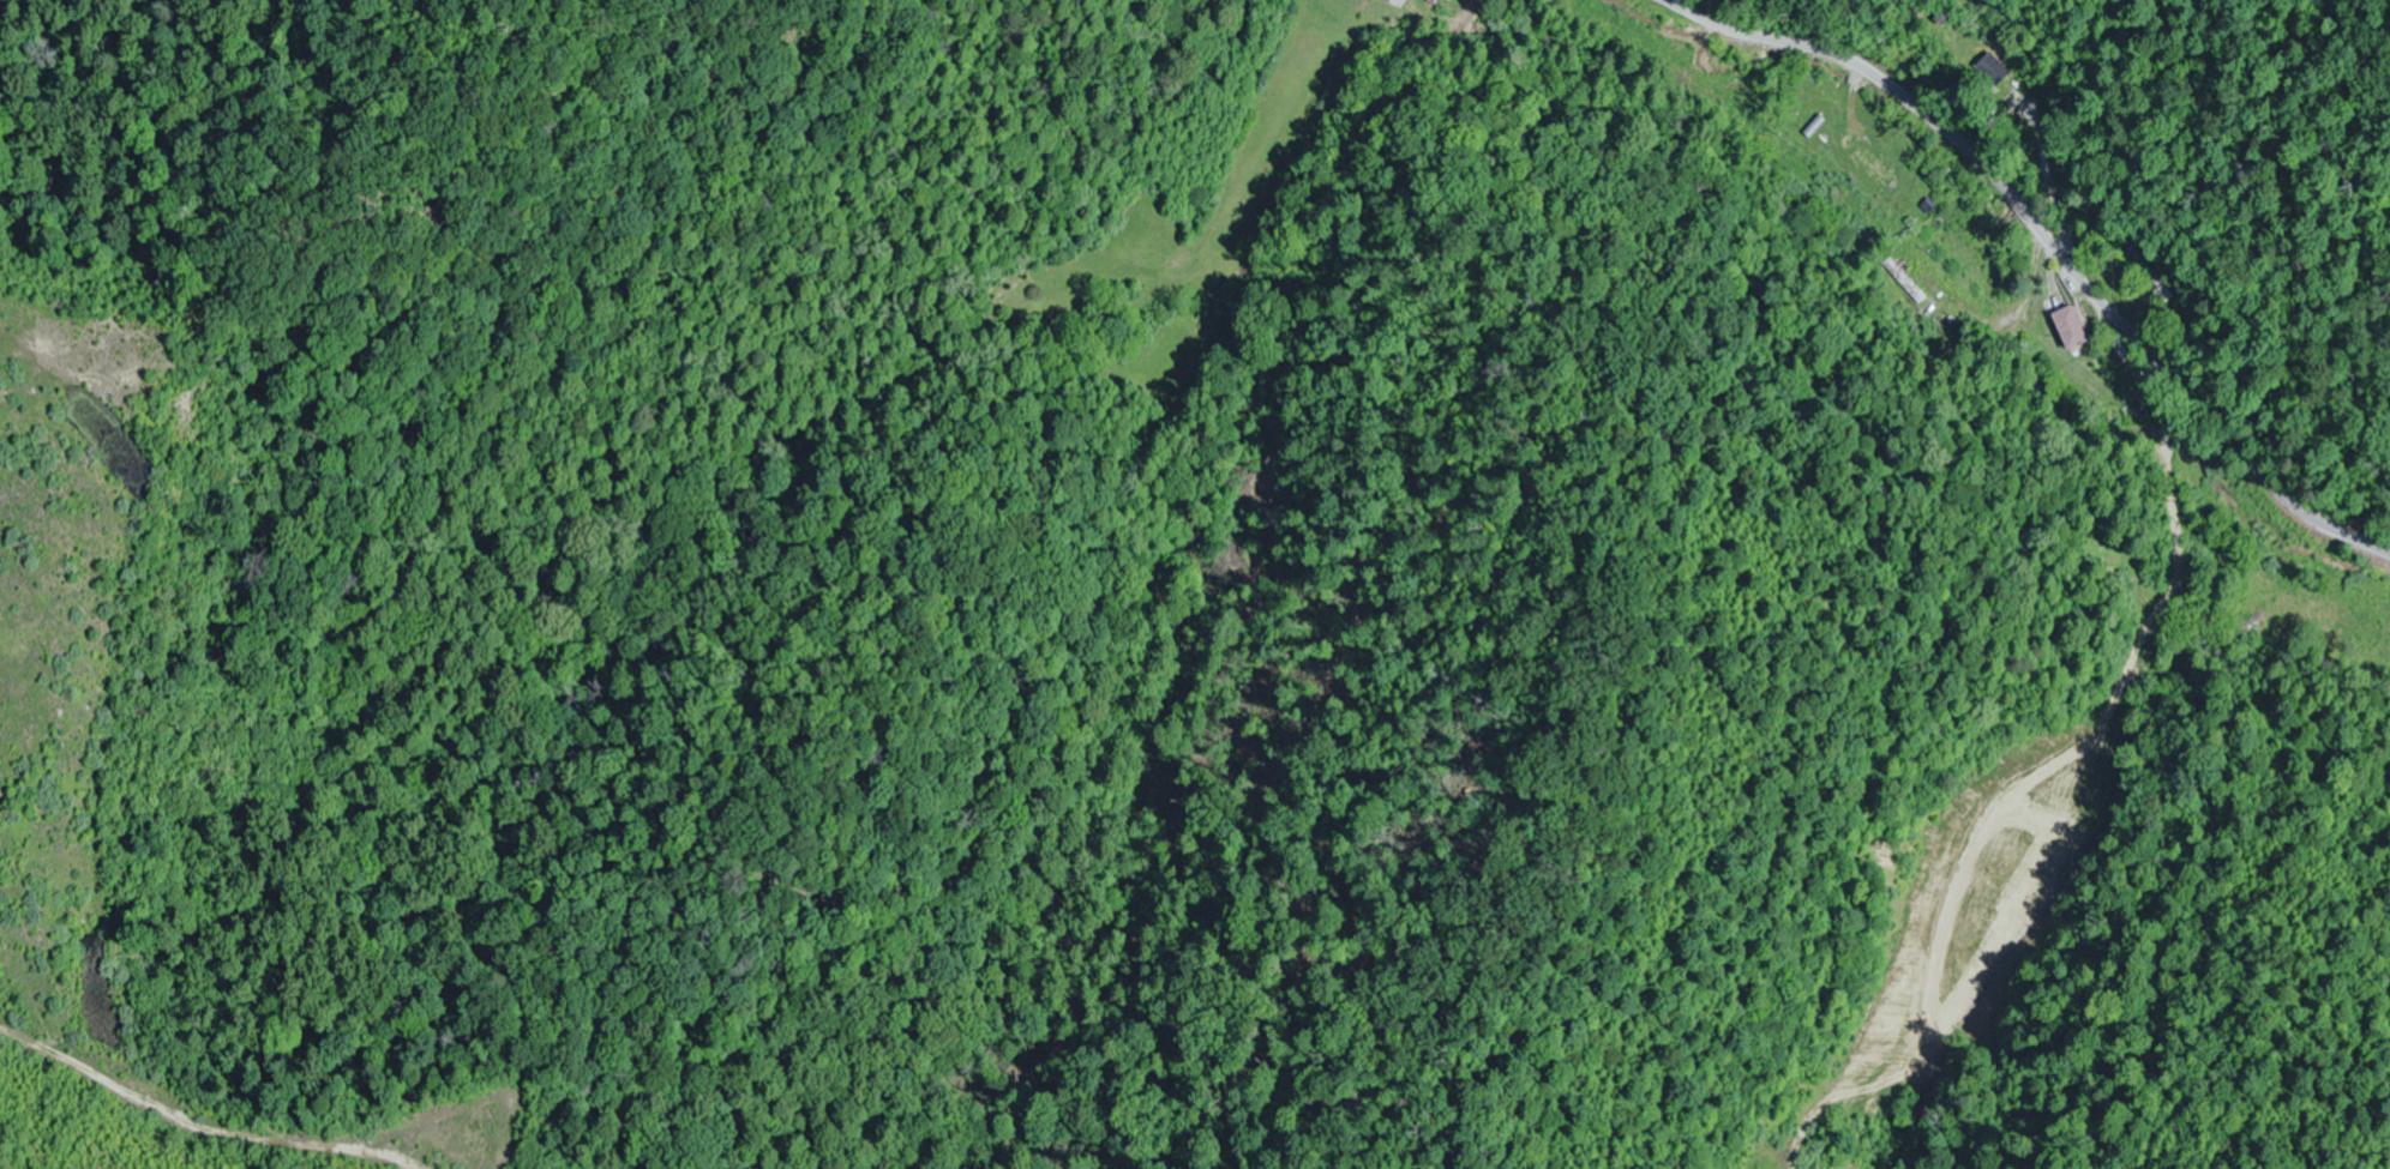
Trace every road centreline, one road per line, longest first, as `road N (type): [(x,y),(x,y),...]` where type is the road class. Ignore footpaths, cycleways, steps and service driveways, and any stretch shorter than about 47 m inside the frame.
road 1 (tertiary): [(2389,552),(2314,519),(2272,486),(1994,171),(1878,77),(1668,0)]

